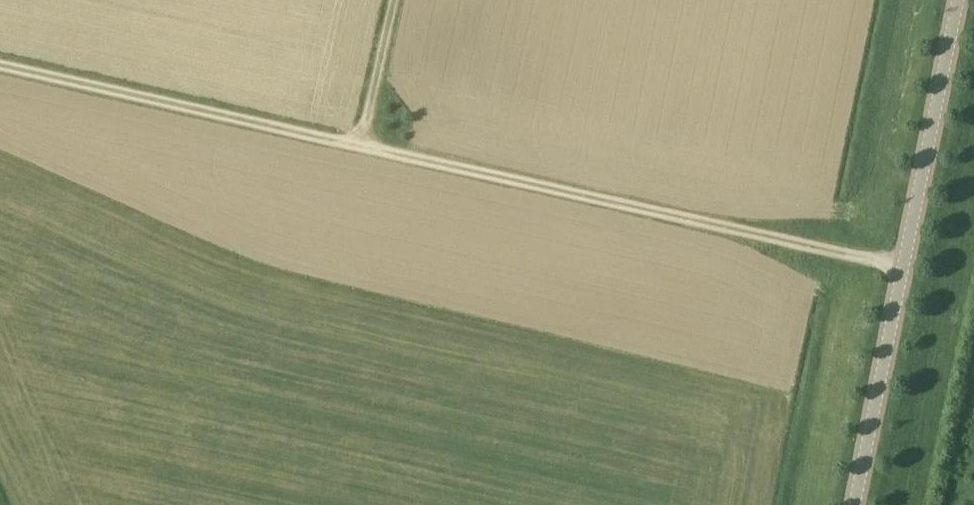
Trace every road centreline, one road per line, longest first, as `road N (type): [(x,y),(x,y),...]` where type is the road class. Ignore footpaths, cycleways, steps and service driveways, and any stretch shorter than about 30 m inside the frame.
road 1 (track): [(0,60),(906,268)]
road 2 (unclassified): [(960,0),(858,504)]
road 3 (track): [(393,0),(359,147)]

